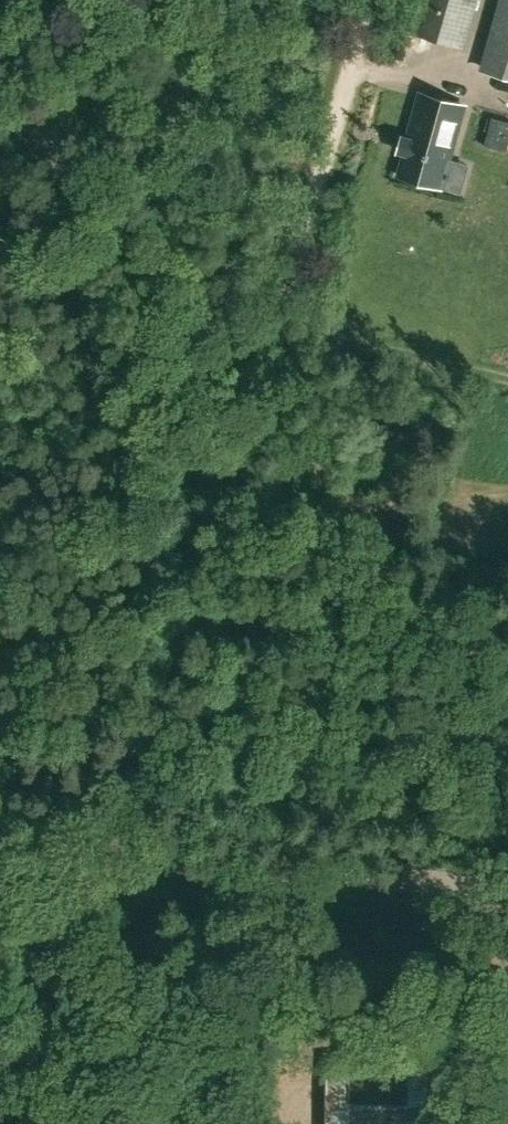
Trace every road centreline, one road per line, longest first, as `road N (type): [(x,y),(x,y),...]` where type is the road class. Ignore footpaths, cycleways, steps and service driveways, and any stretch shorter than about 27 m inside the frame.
road 1 (unclassified): [(119,871),(236,401),(355,0)]
road 2 (unclassified): [(507,892),(119,871)]
road 3 (track): [(236,401),(0,109)]
road 4 (unclassified): [(46,1123),(119,871)]

